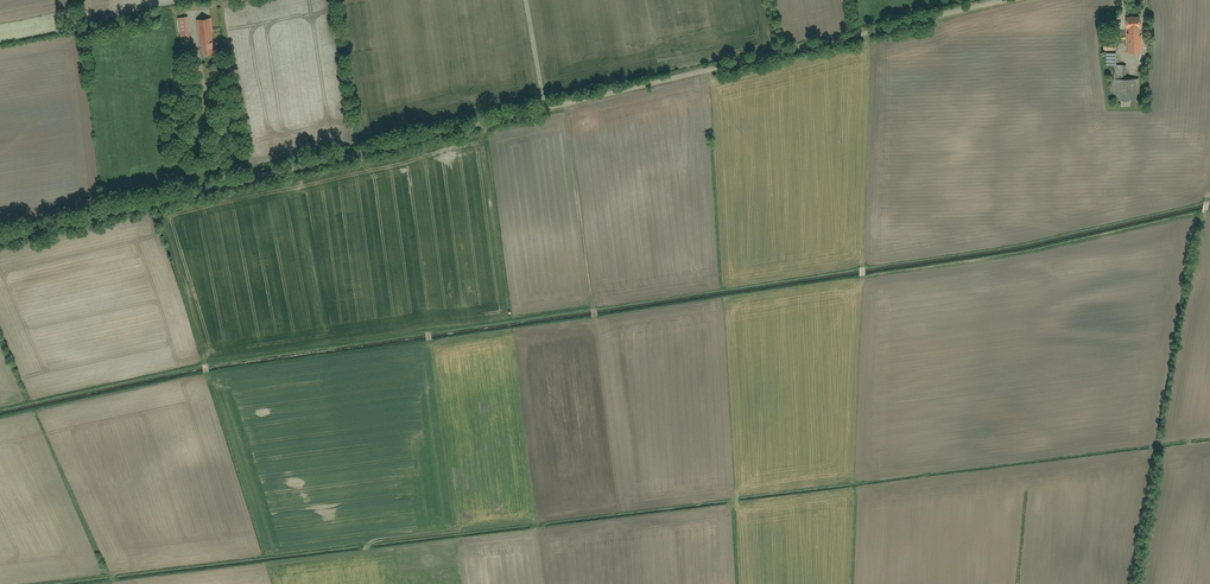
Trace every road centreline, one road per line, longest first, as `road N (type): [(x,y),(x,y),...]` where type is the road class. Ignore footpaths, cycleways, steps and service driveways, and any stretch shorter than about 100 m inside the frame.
road 1 (unclassified): [(1002,0),(0,239)]

